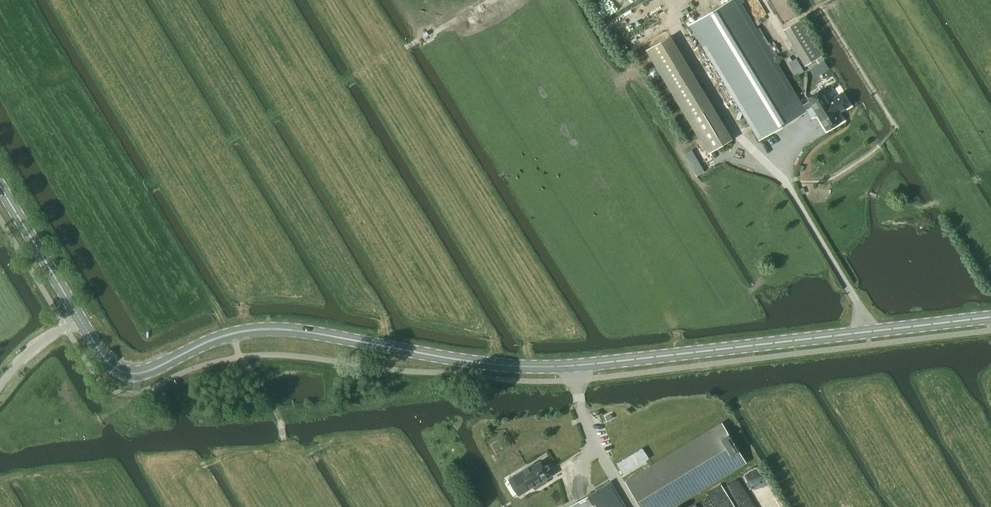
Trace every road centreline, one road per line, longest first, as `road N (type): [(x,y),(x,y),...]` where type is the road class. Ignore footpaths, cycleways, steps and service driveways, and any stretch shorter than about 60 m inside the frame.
road 1 (secondary): [(81,321),(113,367),(138,375),(233,335),(262,331),(534,370),(990,320)]
road 2 (track): [(327,0),(512,305),(534,370)]
road 3 (secondary): [(0,186),(81,321)]
road 4 (track): [(490,0),(370,72)]
road 5 (track): [(233,335),(279,416),(285,456)]

